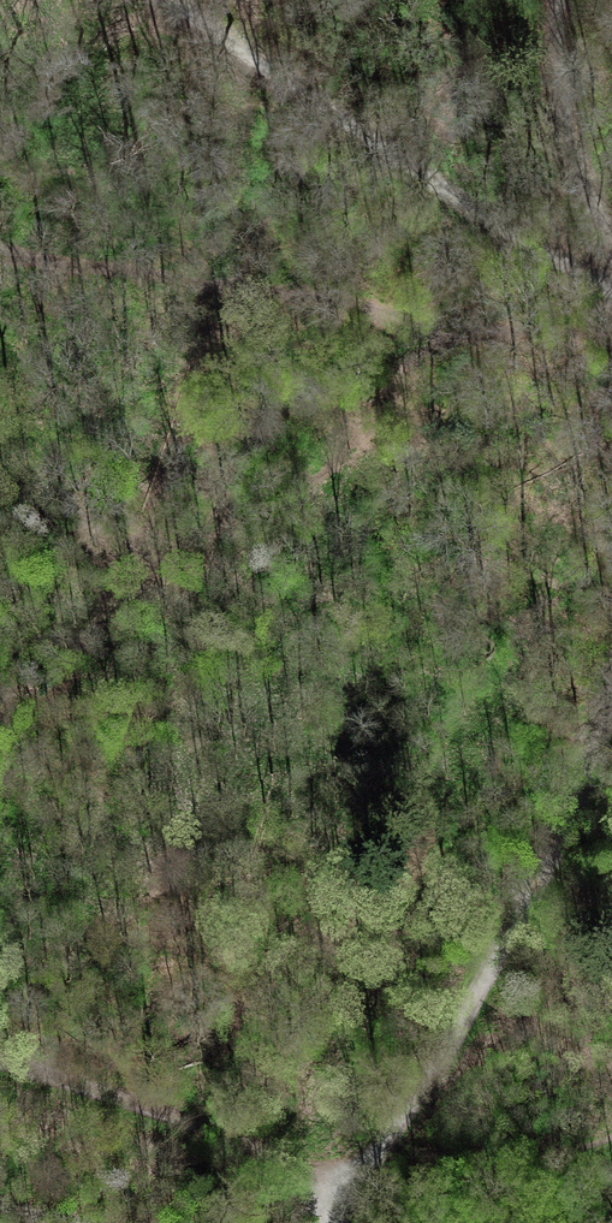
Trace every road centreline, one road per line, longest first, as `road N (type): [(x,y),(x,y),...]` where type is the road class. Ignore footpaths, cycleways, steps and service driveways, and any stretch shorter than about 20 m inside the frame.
road 1 (track): [(611,705),(434,1077),(376,1159),(318,1196)]
road 2 (track): [(611,297),(164,0)]
road 3 (track): [(0,1059),(249,1145),(292,1166),(318,1196)]
road 4 (track): [(611,257),(570,148),(555,0)]

